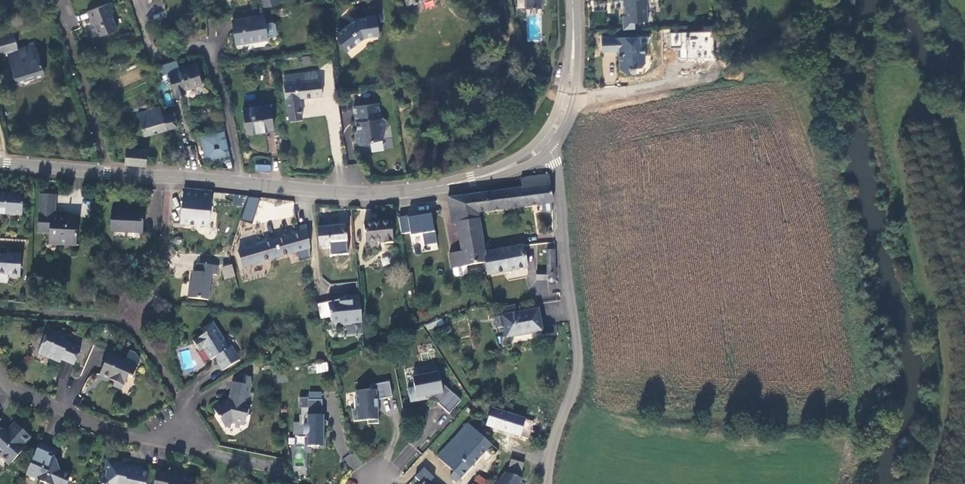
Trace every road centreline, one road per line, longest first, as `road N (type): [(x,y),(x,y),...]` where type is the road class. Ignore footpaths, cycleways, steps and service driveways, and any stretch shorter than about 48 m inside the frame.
road 1 (unclassified): [(544,143),(560,179),(579,353),(546,483)]
road 2 (tertiary): [(242,183),(413,191),(498,171),(544,143)]
road 3 (residential): [(0,375),(15,391),(116,433),(152,439),(192,440),(179,396)]
road 4 (residential): [(242,183),(205,46),(159,55),(135,0)]
road 5 (tertiary): [(0,164),(242,183)]
road 6 (track): [(719,59),(718,77),(565,106)]
road 7 (tertiary): [(544,143),(565,106),(572,0)]

